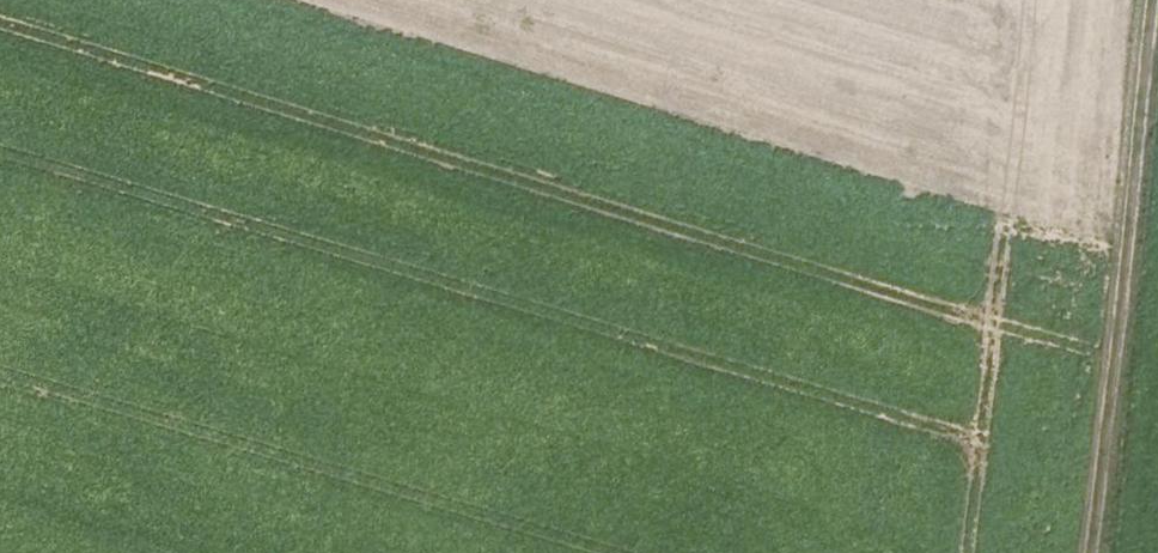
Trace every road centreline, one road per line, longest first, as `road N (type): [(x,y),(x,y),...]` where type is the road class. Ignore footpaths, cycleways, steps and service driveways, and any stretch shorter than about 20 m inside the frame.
road 1 (track): [(1147,0),(1086,552)]

